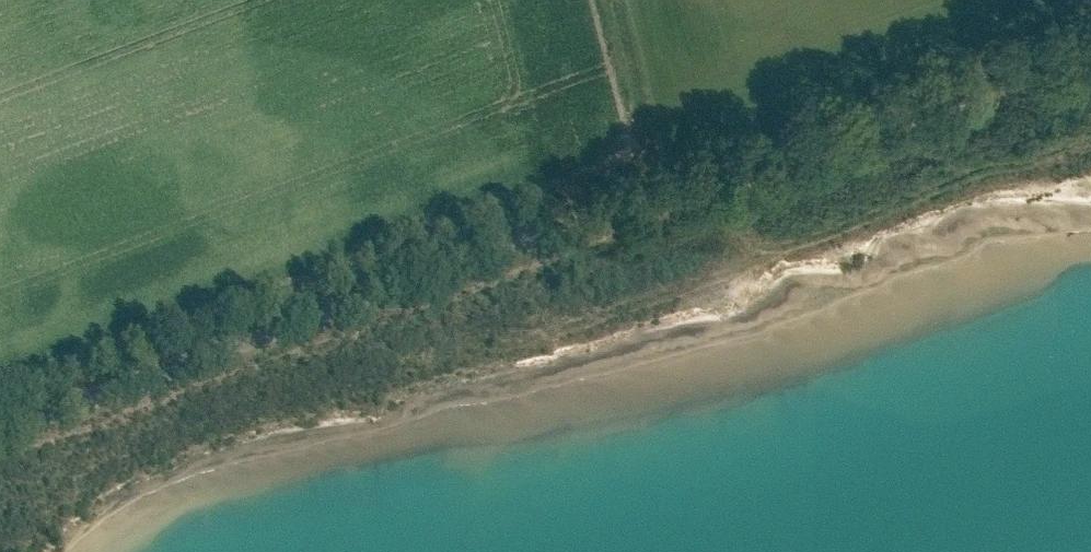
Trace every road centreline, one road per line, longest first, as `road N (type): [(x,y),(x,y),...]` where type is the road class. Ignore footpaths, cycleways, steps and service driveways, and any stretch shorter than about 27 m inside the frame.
road 1 (unclassified): [(0,431),(1090,26)]

